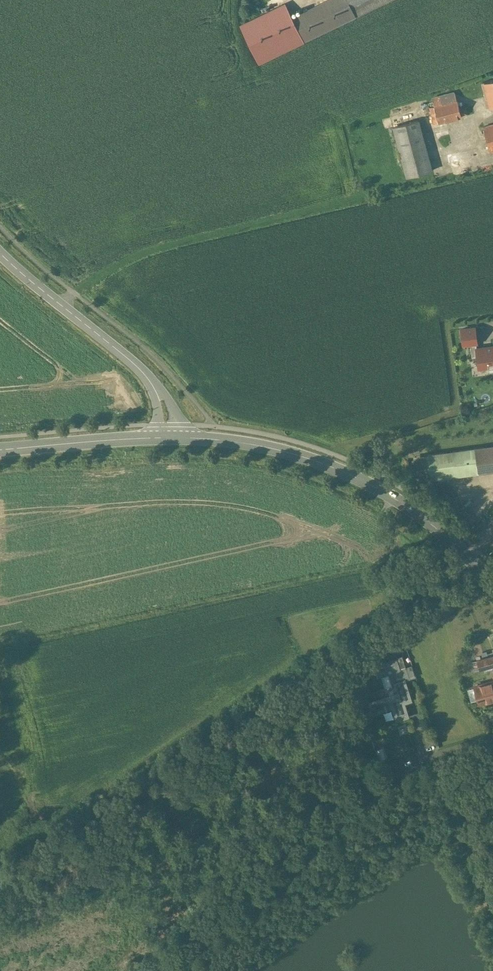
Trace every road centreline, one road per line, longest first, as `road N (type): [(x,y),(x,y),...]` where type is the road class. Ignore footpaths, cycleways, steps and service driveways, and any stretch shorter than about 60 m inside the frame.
road 1 (track): [(475,564),(404,599),(45,836)]
road 2 (unclassified): [(158,970),(388,781),(418,761),(492,737)]
road 3 (secondary): [(492,584),(436,526),(375,485),(272,449),(171,438)]
road 4 (track): [(58,302),(142,253),(375,193)]
road 5 (tertiary): [(171,438),(165,404),(147,376),(0,251)]
road 6 (secondary): [(171,438),(0,450)]

